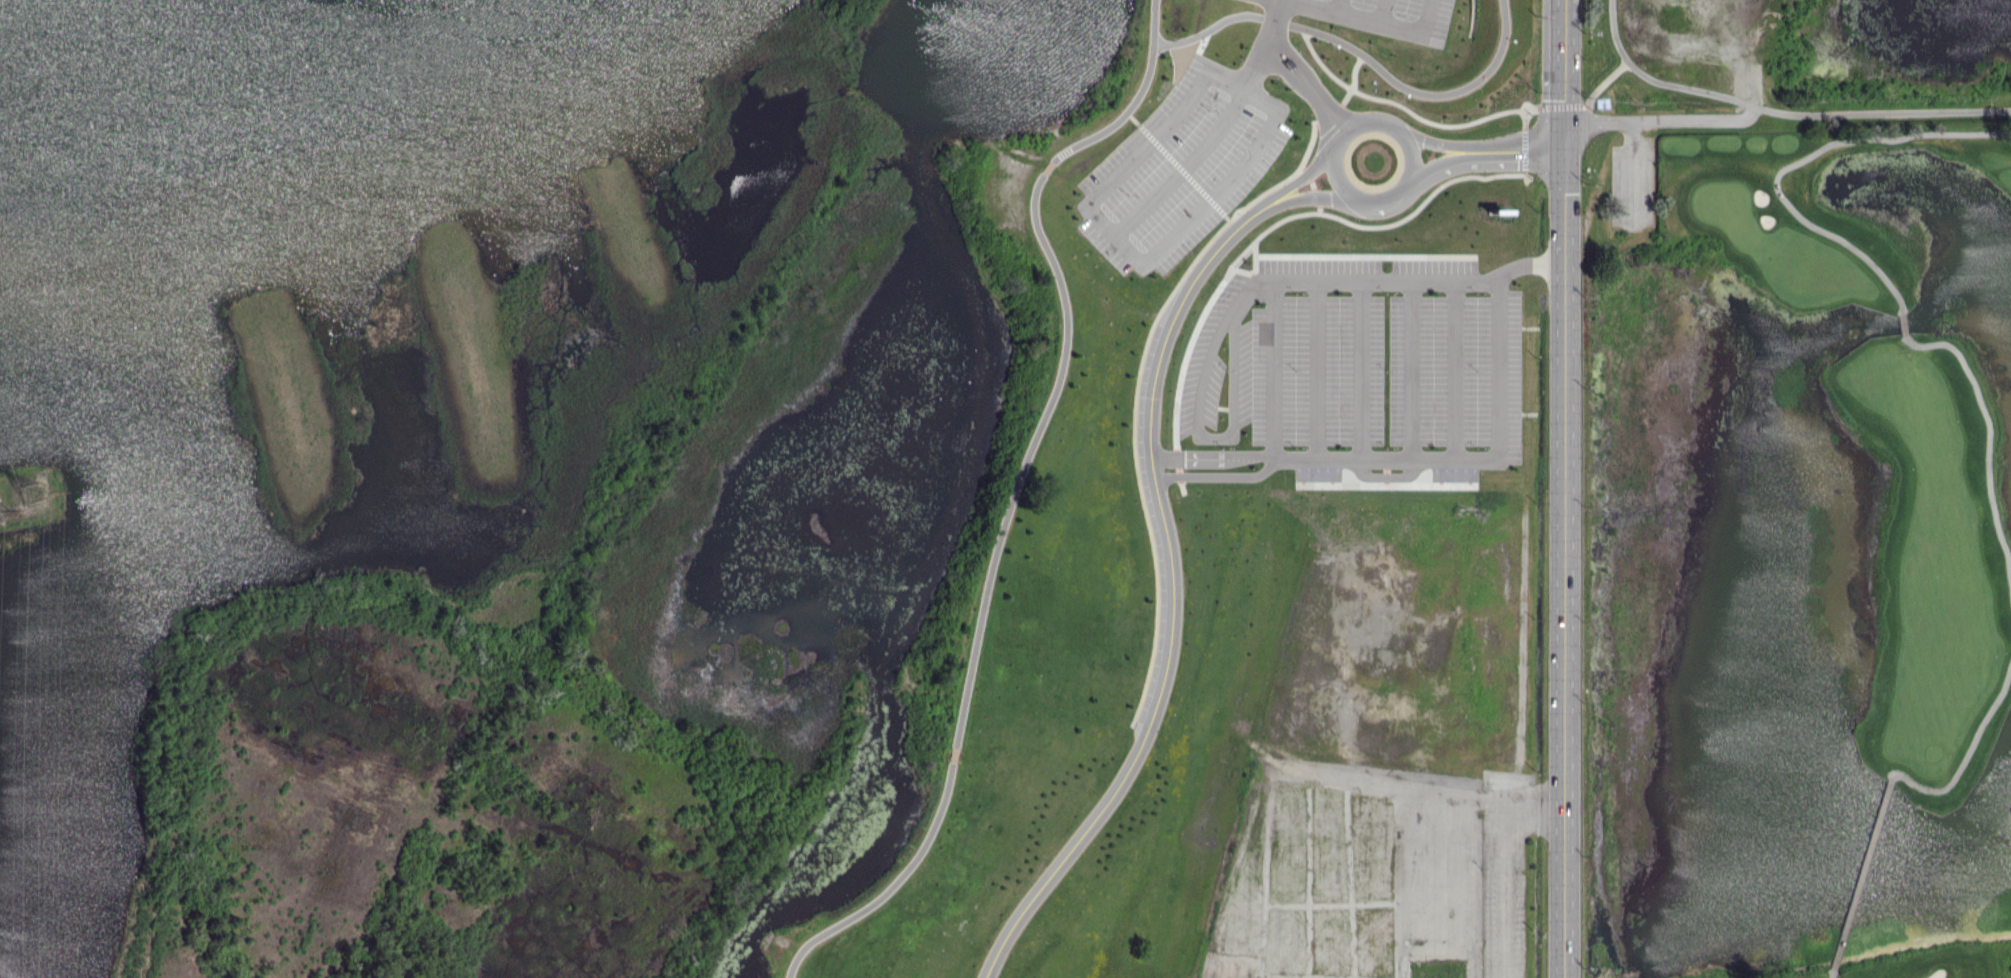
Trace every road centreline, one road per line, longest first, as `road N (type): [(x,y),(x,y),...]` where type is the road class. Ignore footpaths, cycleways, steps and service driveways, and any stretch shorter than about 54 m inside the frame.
road 1 (primary): [(1567,0),(1566,977)]
road 2 (secondary): [(1263,207),(1190,284),(1156,368),(1150,452),(1172,601),(1153,714),(1113,791),(1018,911),(981,977)]
road 3 (secondary): [(1344,130),(1332,152),(1339,186),(1372,202),(1397,194),(1412,173),(1407,137),(1377,119),(1344,130)]

